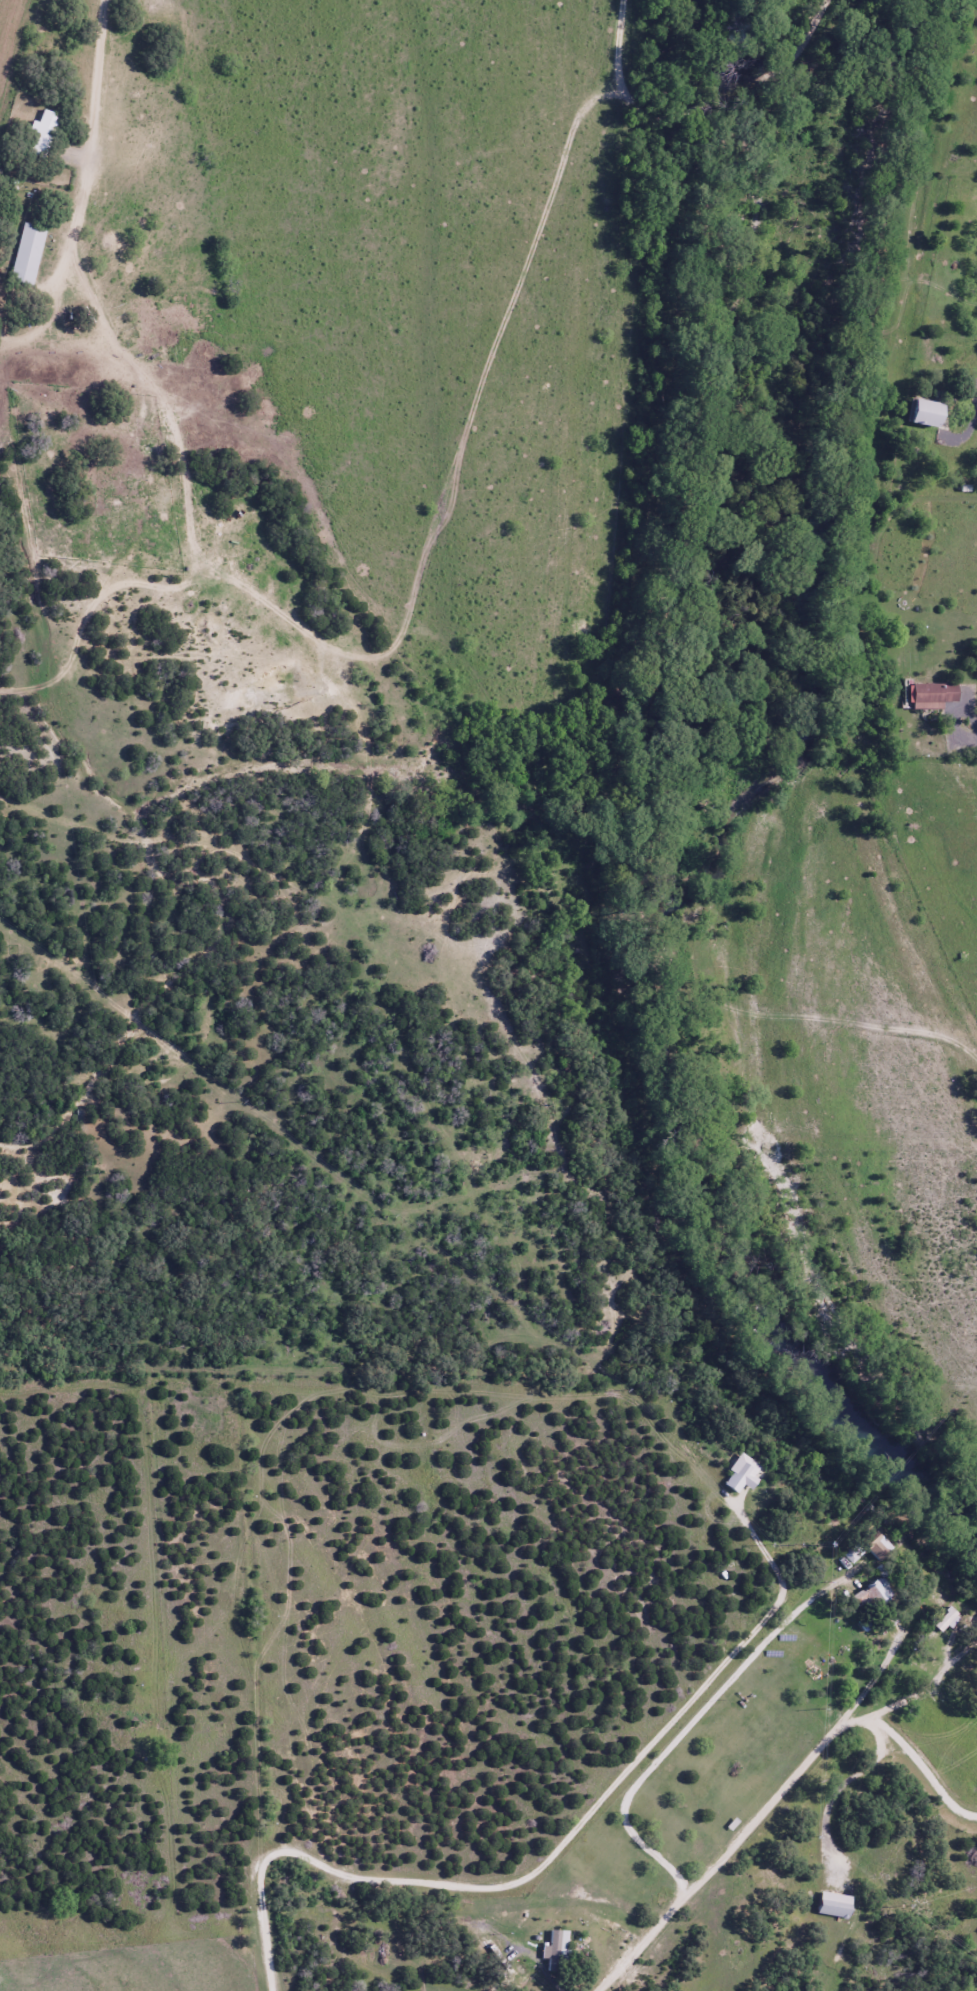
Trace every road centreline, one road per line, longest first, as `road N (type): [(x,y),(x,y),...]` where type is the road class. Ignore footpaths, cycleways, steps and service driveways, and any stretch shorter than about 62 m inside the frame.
road 1 (residential): [(976,1063),(943,1043),(767,1012)]

